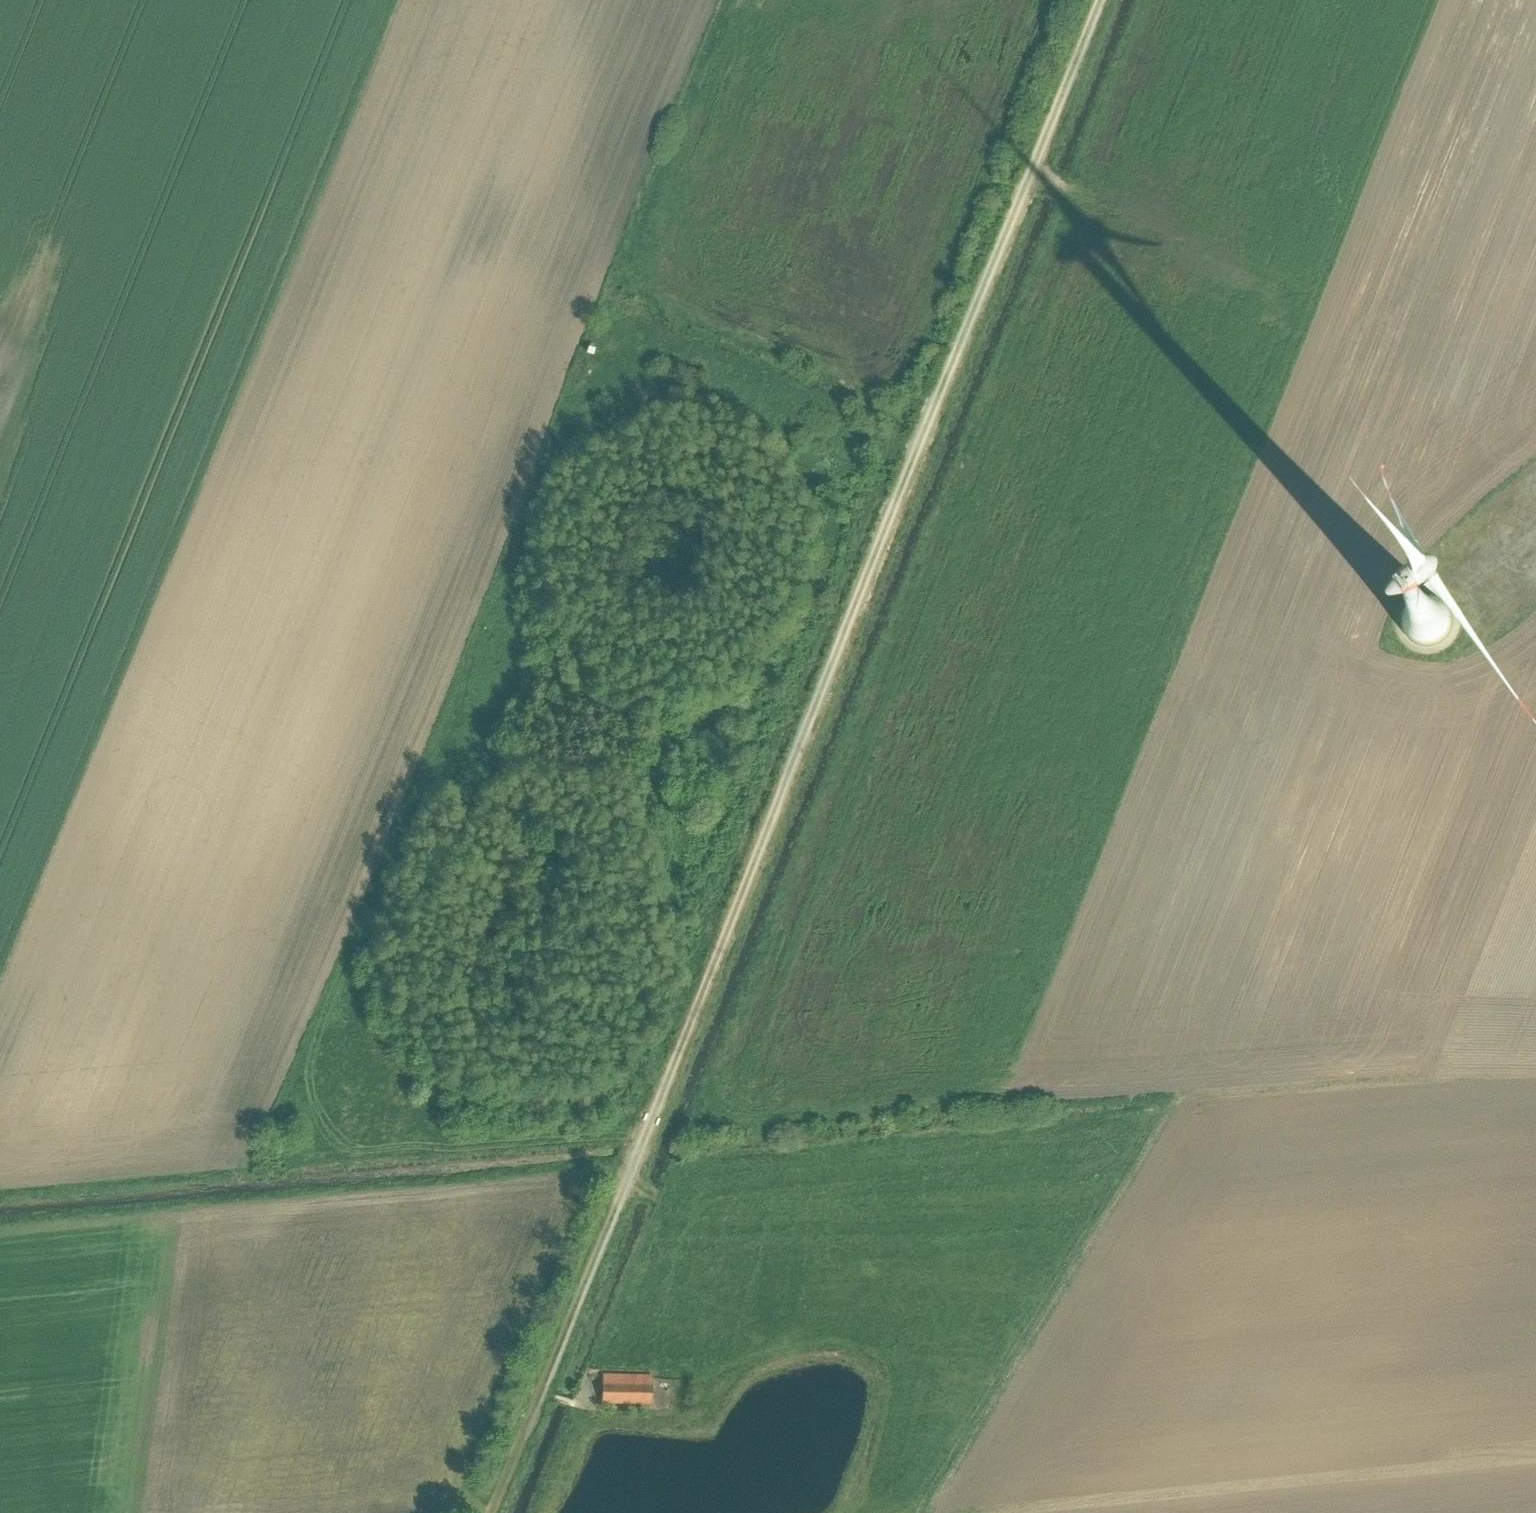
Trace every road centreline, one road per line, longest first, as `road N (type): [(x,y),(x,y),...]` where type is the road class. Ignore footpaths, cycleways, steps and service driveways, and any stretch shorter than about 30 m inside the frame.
road 1 (track): [(490,1512),(1095,0)]

